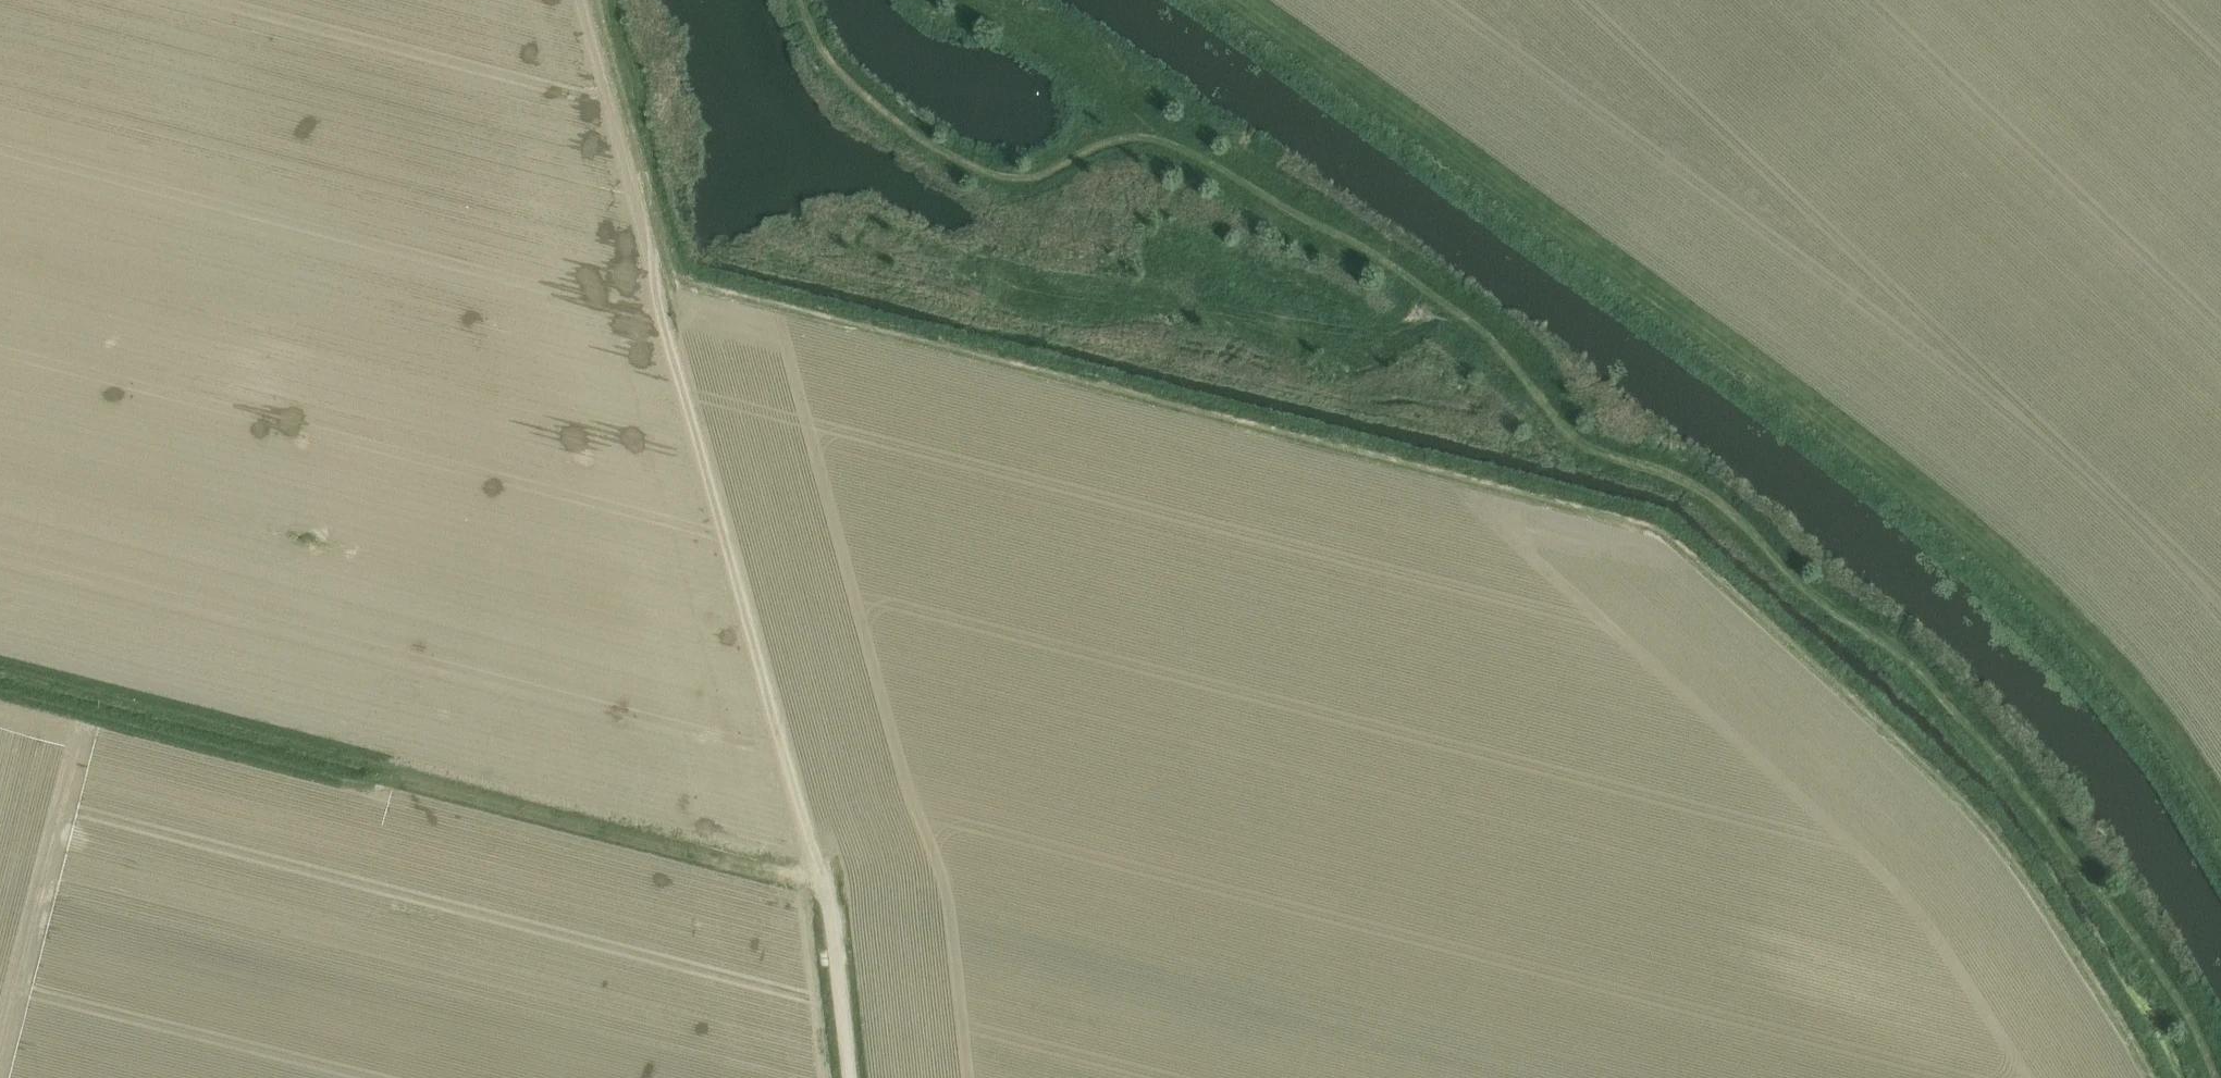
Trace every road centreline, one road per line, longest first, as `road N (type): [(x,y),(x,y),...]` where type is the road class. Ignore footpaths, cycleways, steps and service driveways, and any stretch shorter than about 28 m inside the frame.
road 1 (track): [(1124,144),(1191,154),(1435,297),(1506,353),(1585,446),(1696,490),(1823,598),(1922,665),(2090,874),(2186,1009),(2220,1077)]
road 2 (track): [(851,1077),(827,874)]

